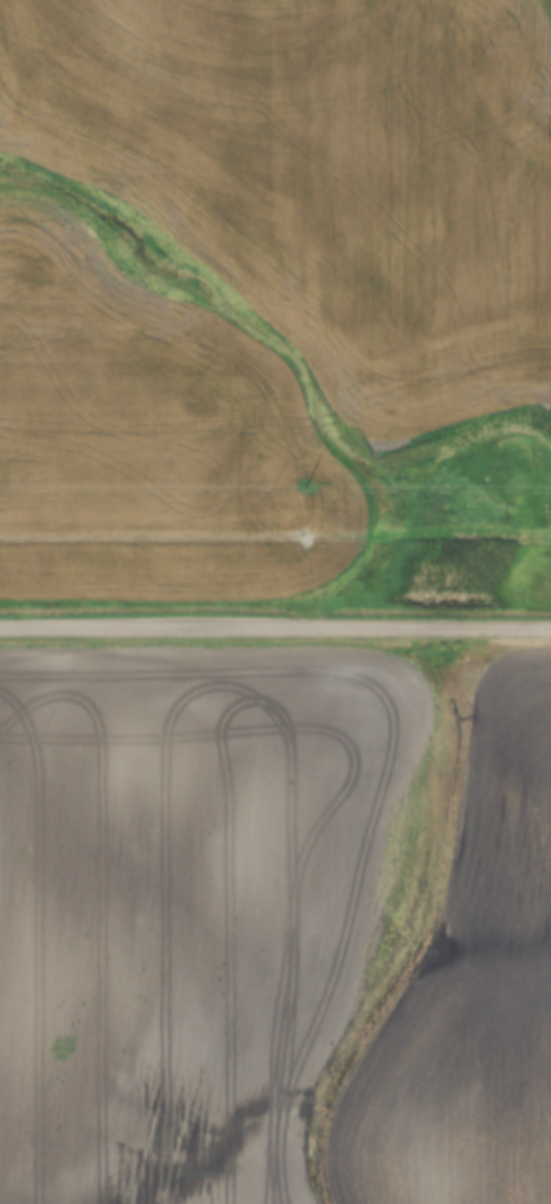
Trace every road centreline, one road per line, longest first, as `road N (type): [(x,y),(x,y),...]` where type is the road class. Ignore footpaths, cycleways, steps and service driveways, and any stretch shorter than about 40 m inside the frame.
road 1 (residential): [(0,632),(550,634)]

